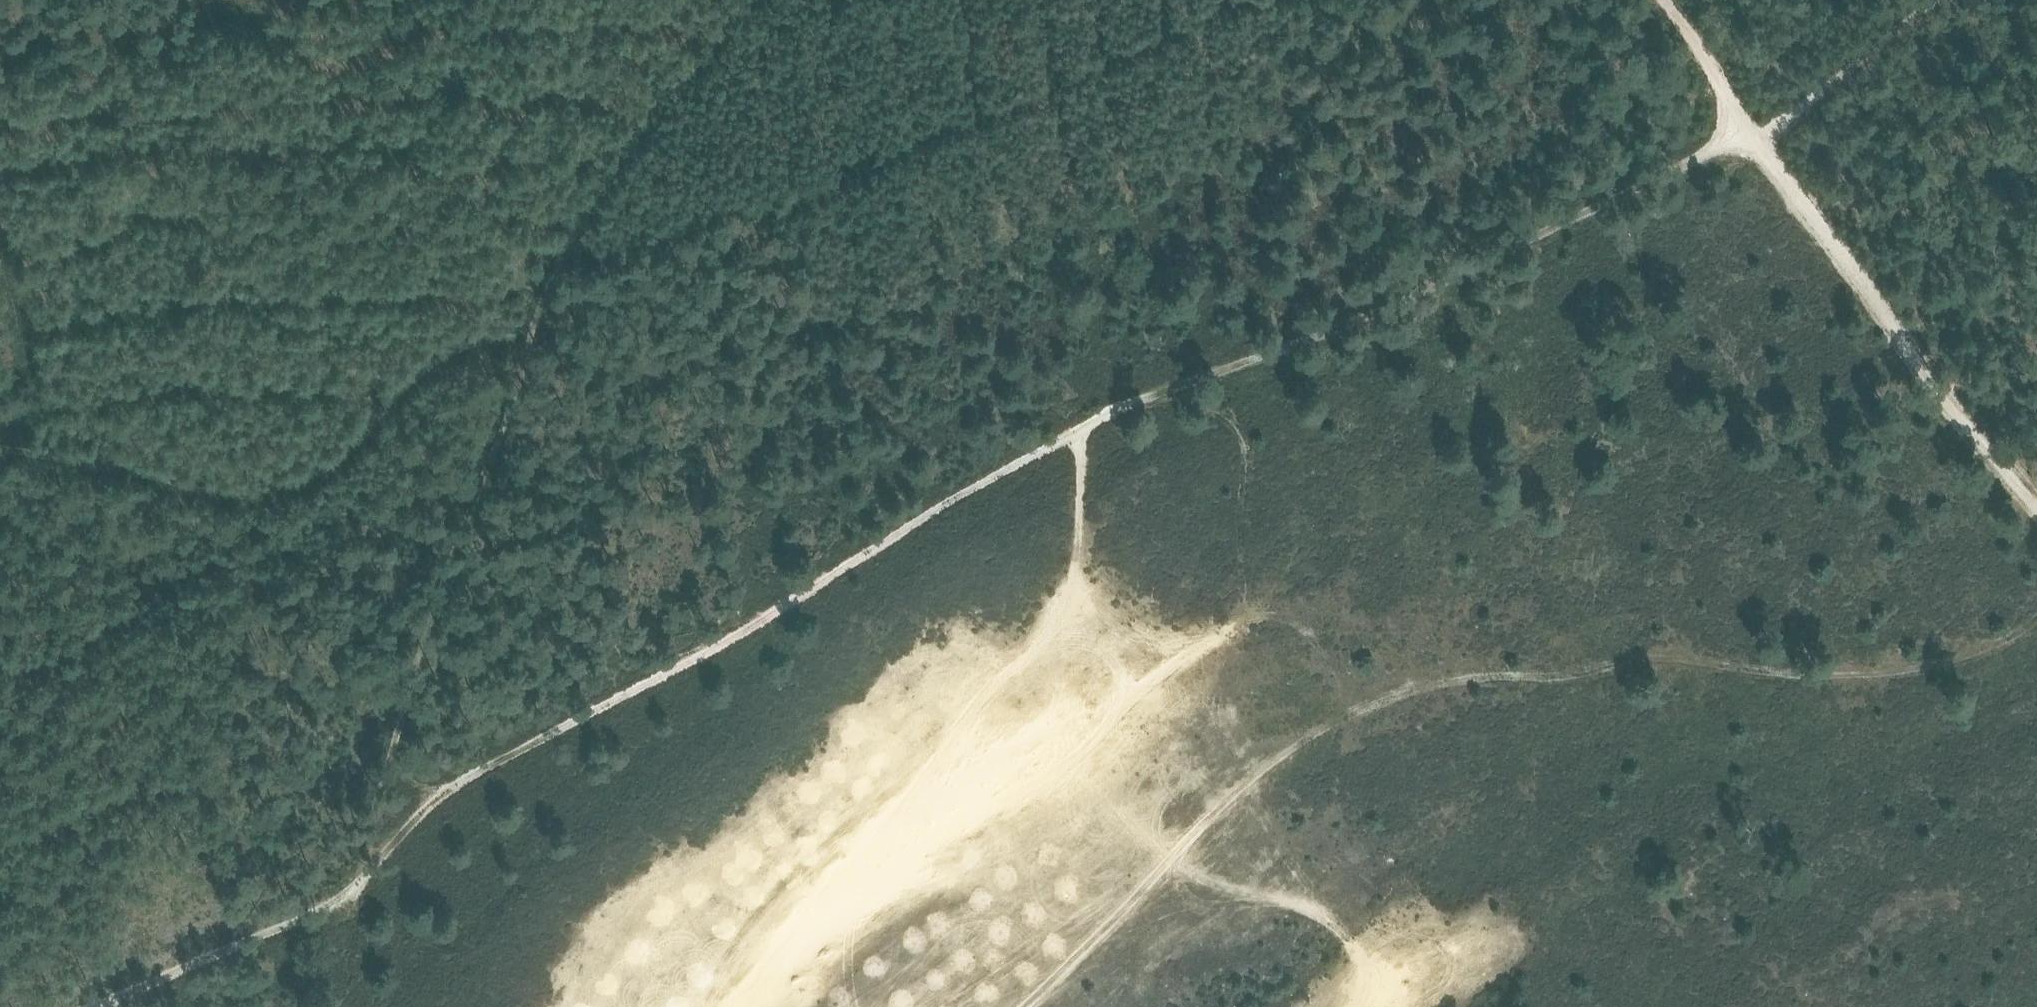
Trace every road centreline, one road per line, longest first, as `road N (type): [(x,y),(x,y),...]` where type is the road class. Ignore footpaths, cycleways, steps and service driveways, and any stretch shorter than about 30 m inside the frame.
road 1 (track): [(389,841),(442,792),(699,658),(1082,424),(1159,396)]

